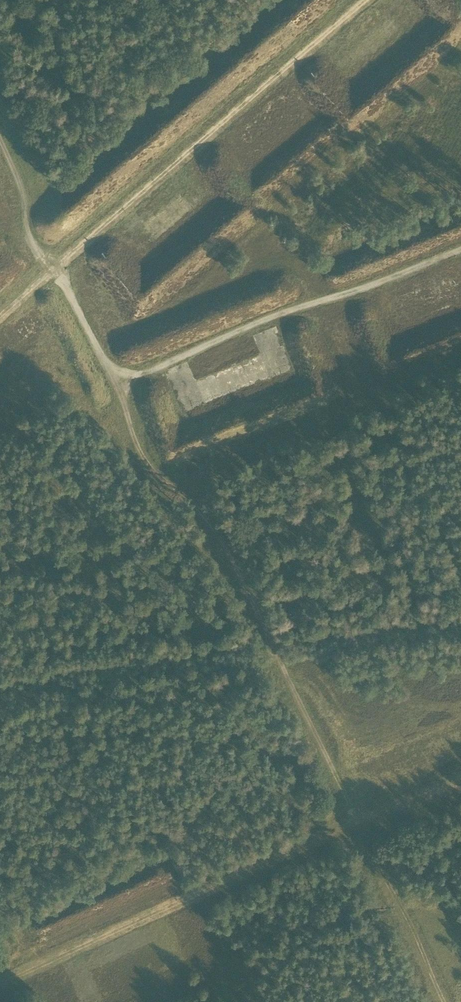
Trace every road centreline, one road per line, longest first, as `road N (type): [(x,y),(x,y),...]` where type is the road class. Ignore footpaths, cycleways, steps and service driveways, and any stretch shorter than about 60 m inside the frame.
road 1 (track): [(0,983),(352,823),(207,510),(153,471),(119,383),(36,253),(0,159)]
road 2 (track): [(0,311),(364,0)]
road 3 (track): [(460,254),(119,383)]
road 4 (track): [(460,779),(352,823),(439,1001)]

